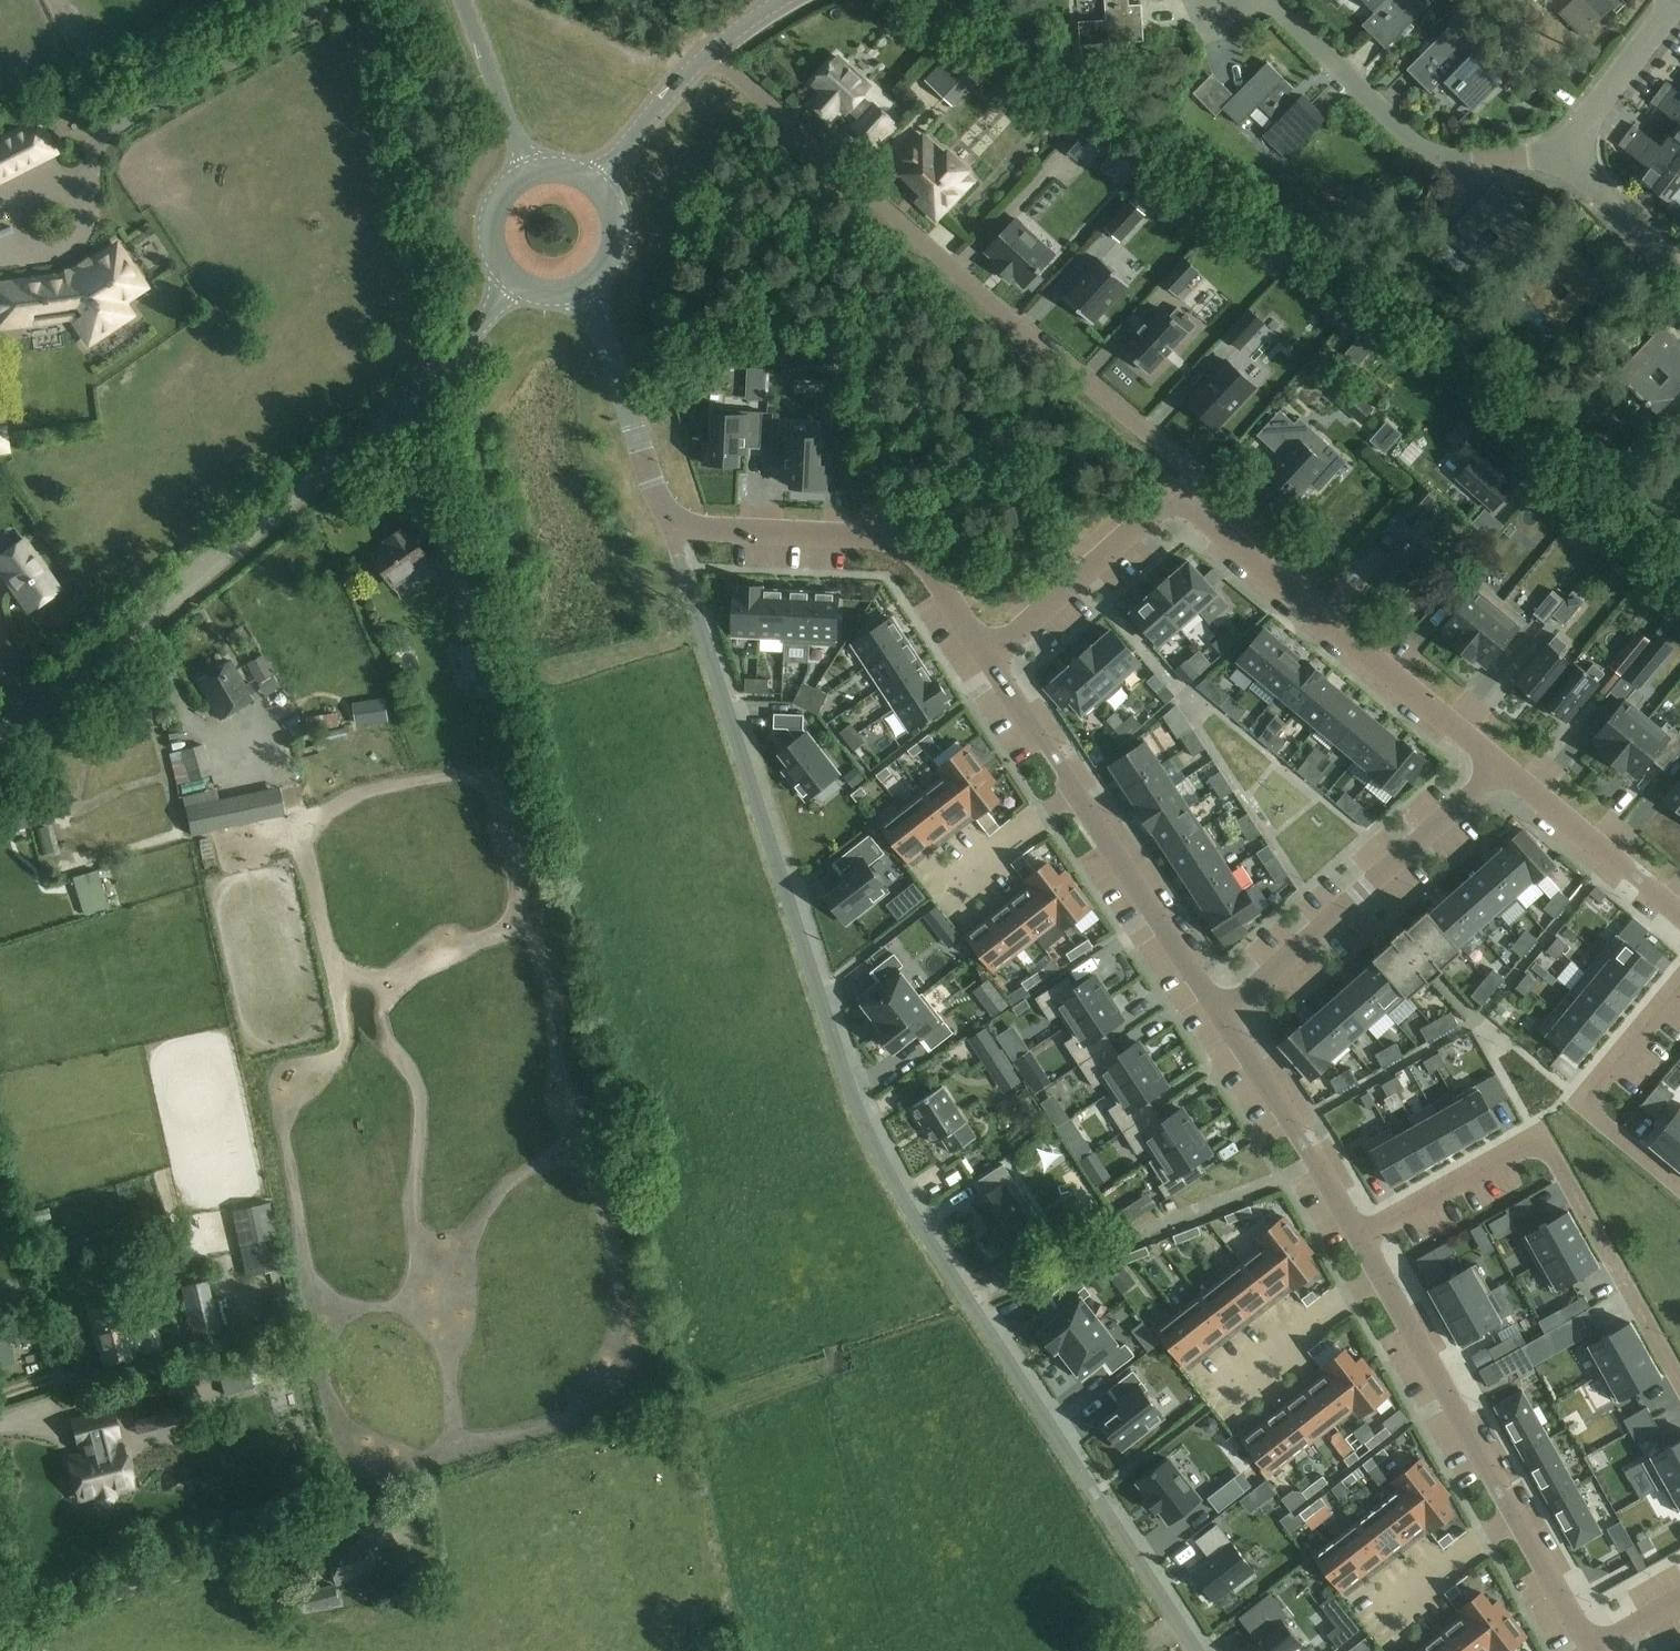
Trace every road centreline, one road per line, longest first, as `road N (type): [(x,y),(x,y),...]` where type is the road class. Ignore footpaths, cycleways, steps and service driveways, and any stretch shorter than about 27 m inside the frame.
road 1 (residential): [(1199,1650),(875,1149),(666,520)]
road 2 (track): [(955,0),(1317,227),(1679,545)]
road 3 (tertiary): [(0,736),(456,352),(515,279)]
road 4 (residential): [(1501,767),(1184,503),(1157,511),(988,658)]
road 5 (residential): [(710,52),(1193,475)]
road 6 (residential): [(1679,1381),(1540,1136),(1358,1236)]
road 7 (residential): [(988,658),(895,543),(666,520)]
road 8 (residential): [(1222,1015),(1501,767)]
road 9 (residential): [(1564,152),(1465,158),(1419,146),(1278,0)]
road 10 (residential): [(1679,981),(1583,1103),(1679,1185)]
road 11 (residential): [(1516,1516),(1382,1274)]
road 12 (residential): [(1222,1015),(1073,790)]
road 13 (residential): [(1358,1236),(1222,1015)]
road 14 (residential): [(666,520),(588,286)]
road 15 (residential): [(1679,917),(1501,767)]
road 16 (residential): [(1208,1397),(1382,1274)]
road 17 (unclassified): [(532,175),(463,0)]
road 18 (residential): [(1370,1619),(1516,1516)]
road 19 (residential): [(1564,152),(1679,17)]
road 20 (tertiary): [(594,184),(710,52)]
road 21 (residential): [(941,892),(1073,790)]
road 22 (residential): [(1679,268),(1564,152)]
road 23 (residential): [(1073,790),(988,658)]
road 24 (residential): [(1591,1648),(1516,1516)]
road 25 (tertiary): [(532,175),(511,189),(493,235),(515,279)]

